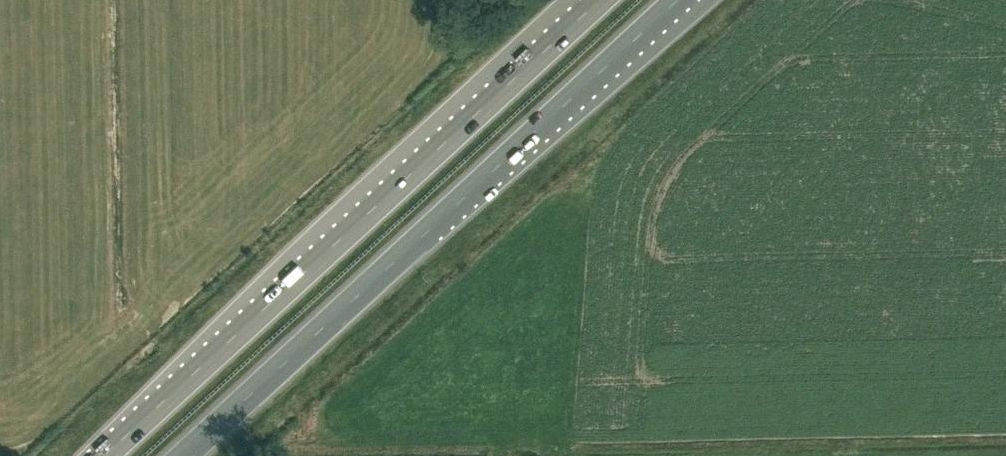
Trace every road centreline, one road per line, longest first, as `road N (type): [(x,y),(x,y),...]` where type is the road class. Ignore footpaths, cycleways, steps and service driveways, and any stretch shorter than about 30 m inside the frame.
road 1 (trunk): [(599,0),(104,455)]
road 2 (trunk): [(182,455),(674,0)]

